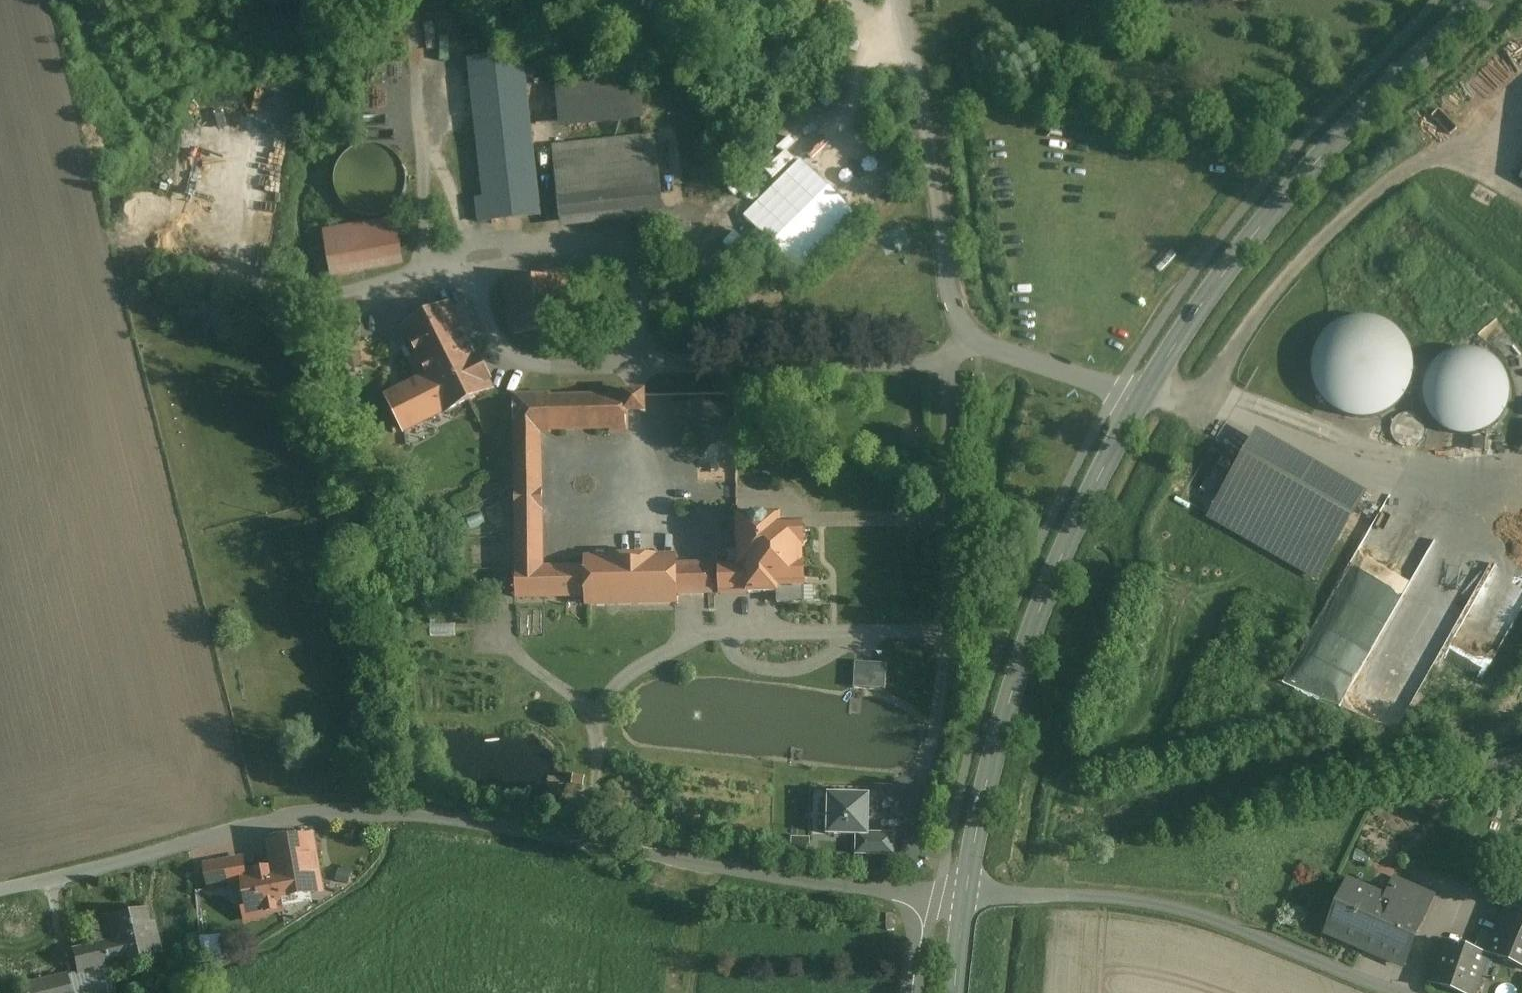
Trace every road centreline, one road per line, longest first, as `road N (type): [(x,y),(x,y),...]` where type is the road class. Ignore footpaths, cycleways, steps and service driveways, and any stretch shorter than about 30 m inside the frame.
road 1 (unclassified): [(0,889),(269,822),(349,813),(457,819),(804,881),(966,898)]
road 2 (tertiary): [(1140,399),(1080,516),(1033,632),(994,751),(966,898)]
road 3 (tertiary): [(1482,0),(1282,200),(1140,399)]
road 4 (unclassified): [(1140,399),(972,340),(952,300),(901,0)]
road 5 (unclassified): [(966,898),(1122,898),(1184,911),(1402,992)]
road 6 (track): [(364,286),(367,411),(394,495),(414,694)]
road 7 (track): [(641,322),(598,244),(515,243),(460,255)]

